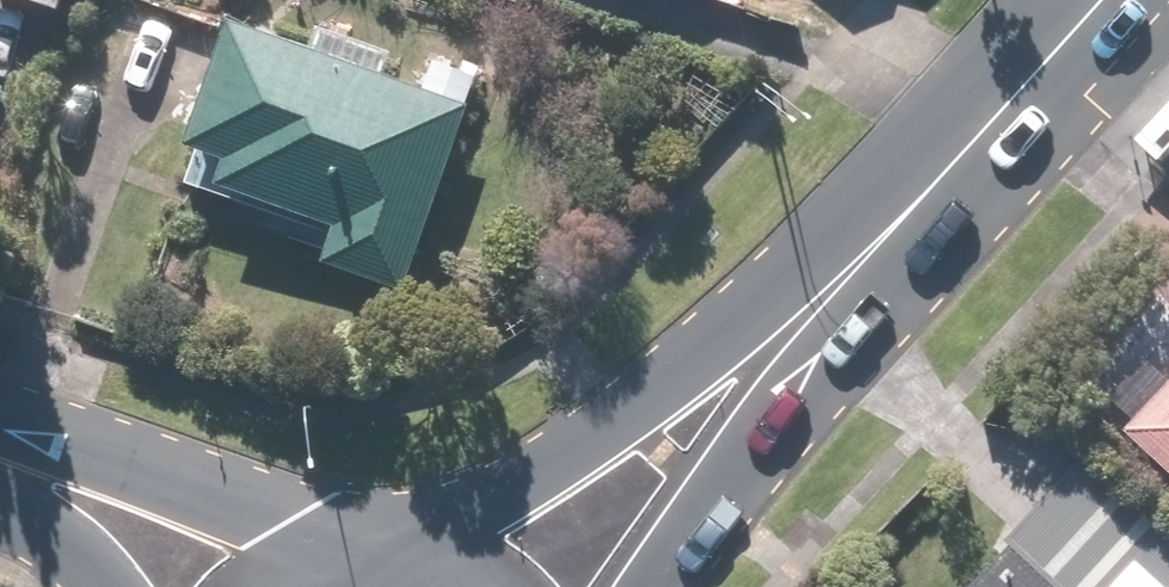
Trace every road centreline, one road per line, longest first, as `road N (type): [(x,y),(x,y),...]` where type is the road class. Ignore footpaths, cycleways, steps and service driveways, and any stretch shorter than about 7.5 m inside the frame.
road 1 (primary): [(781,333),(1085,0)]
road 2 (primary): [(441,585),(781,333)]
road 3 (secondary): [(21,458),(377,571)]
road 4 (primary): [(781,333),(592,586)]
road 5 (secondary): [(138,586),(21,458)]

